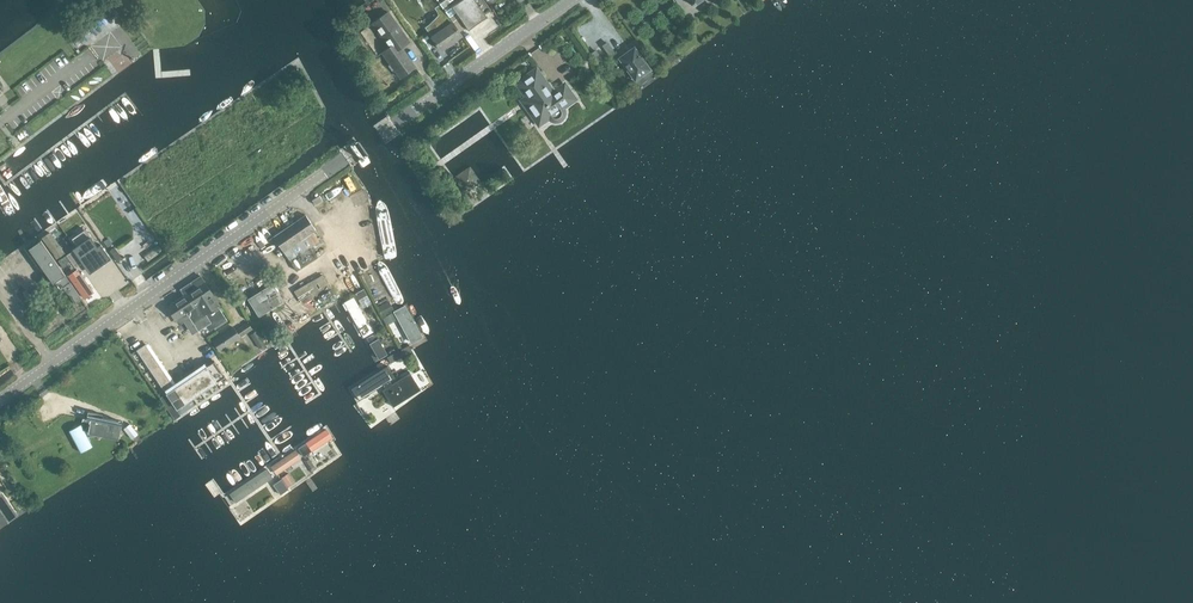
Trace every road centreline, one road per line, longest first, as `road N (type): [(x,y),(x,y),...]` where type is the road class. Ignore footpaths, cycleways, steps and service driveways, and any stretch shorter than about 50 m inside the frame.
road 1 (residential): [(0,400),(571,0)]

